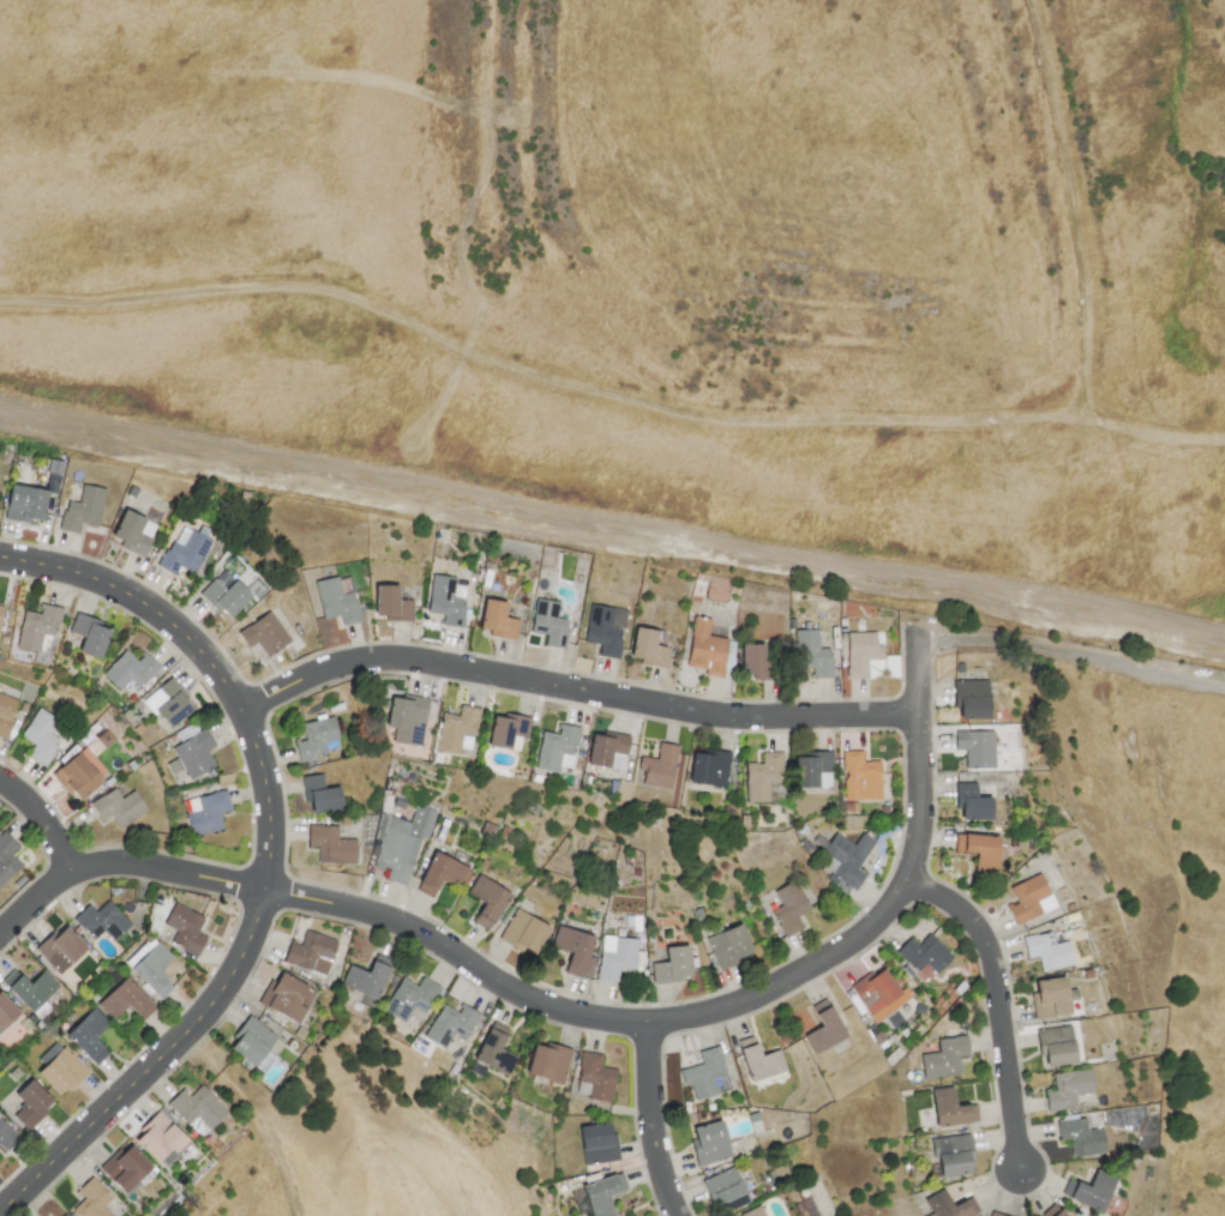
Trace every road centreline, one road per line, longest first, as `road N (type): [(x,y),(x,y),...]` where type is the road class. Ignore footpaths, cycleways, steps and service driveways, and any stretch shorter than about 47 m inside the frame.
road 1 (residential): [(0,940),(68,872),(146,865),(403,921),(542,1005),(651,1030),(768,989),(849,941),(905,879),(920,824),(915,628)]
road 2 (track): [(1224,437),(1135,440),(1071,417),(687,423),(497,365),(320,294),(248,288),(148,302),(0,303)]
road 3 (track): [(0,417),(1224,641)]
road 4 (residential): [(242,708),(324,670),(389,657),(758,716),(917,714)]
road 5 (tertiary): [(1,1215),(209,1012),(247,955),(264,890)]
road 6 (track): [(1071,417),(1080,296),(1033,0)]
road 7 (residential): [(905,879),(959,909),(985,944),(1019,1169)]
road 8 (tertiary): [(0,556),(76,573),(127,596),(170,624),(242,708)]
road 9 (residential): [(651,1030),(661,1155),(683,1215)]
road 10 (tertiary): [(242,708),(263,781),(269,845)]

